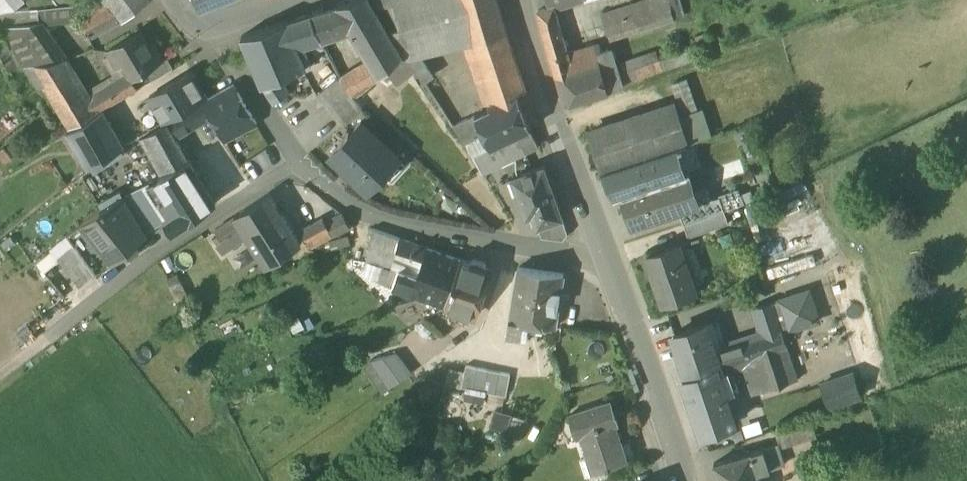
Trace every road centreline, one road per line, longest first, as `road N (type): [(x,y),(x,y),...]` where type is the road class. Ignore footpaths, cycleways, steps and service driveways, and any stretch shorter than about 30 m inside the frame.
road 1 (residential): [(298,161),(371,218),(606,258)]
road 2 (tertiary): [(606,258),(519,0)]
road 3 (tertiary): [(684,480),(606,258)]
road 4 (residential): [(298,161),(131,271)]
road 5 (track): [(131,271),(0,375)]
road 6 (residential): [(215,25),(298,161)]

